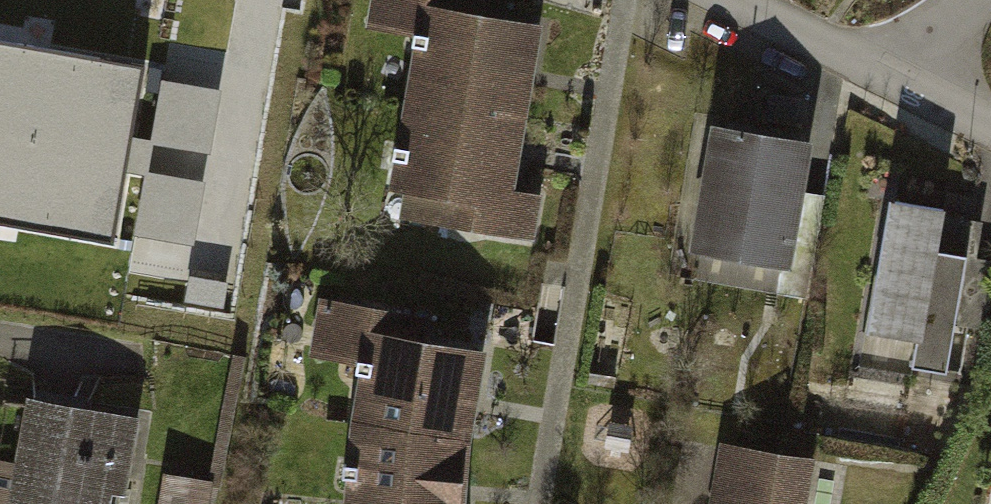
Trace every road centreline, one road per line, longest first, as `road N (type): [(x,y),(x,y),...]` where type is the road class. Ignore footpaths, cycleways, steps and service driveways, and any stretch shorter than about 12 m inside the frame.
road 1 (residential): [(736,0),(879,70)]
road 2 (residential): [(879,70),(990,127)]

